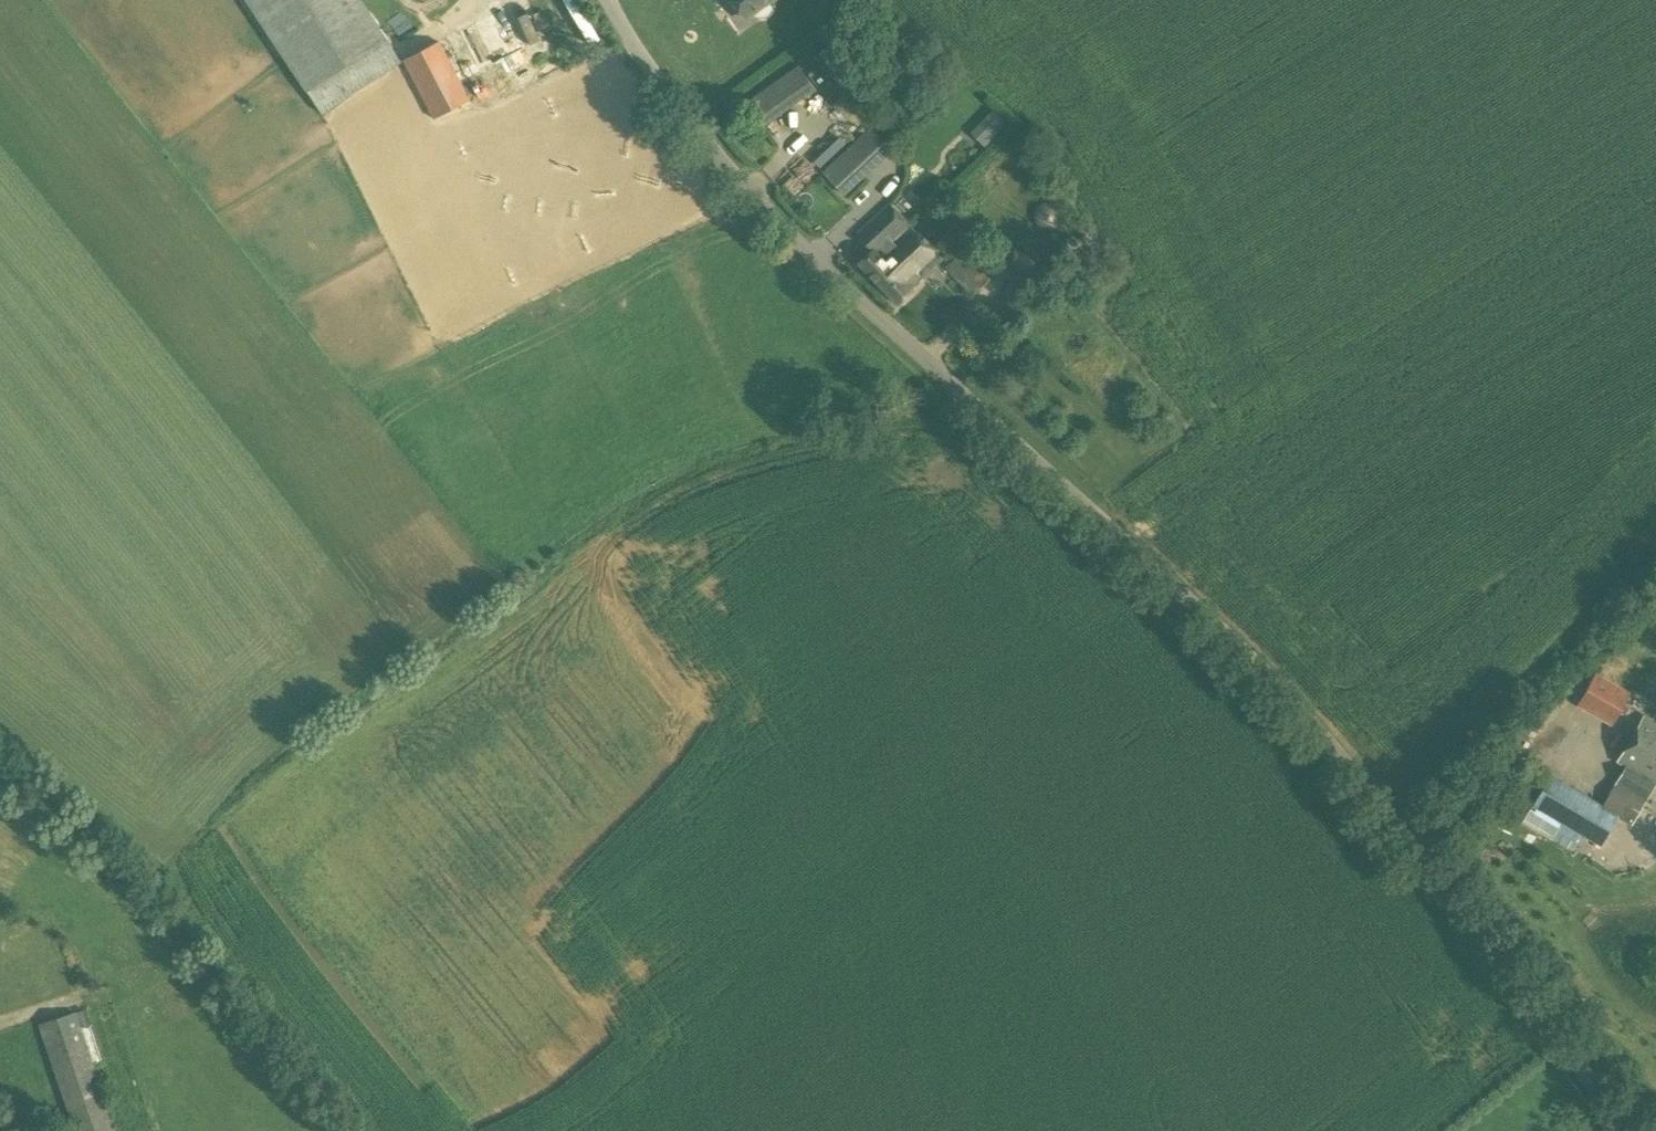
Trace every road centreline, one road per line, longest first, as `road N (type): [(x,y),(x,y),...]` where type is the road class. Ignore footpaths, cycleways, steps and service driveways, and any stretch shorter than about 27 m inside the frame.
road 1 (unclassified): [(1628,1130),(1291,701),(1221,629),(728,178),(606,0)]

